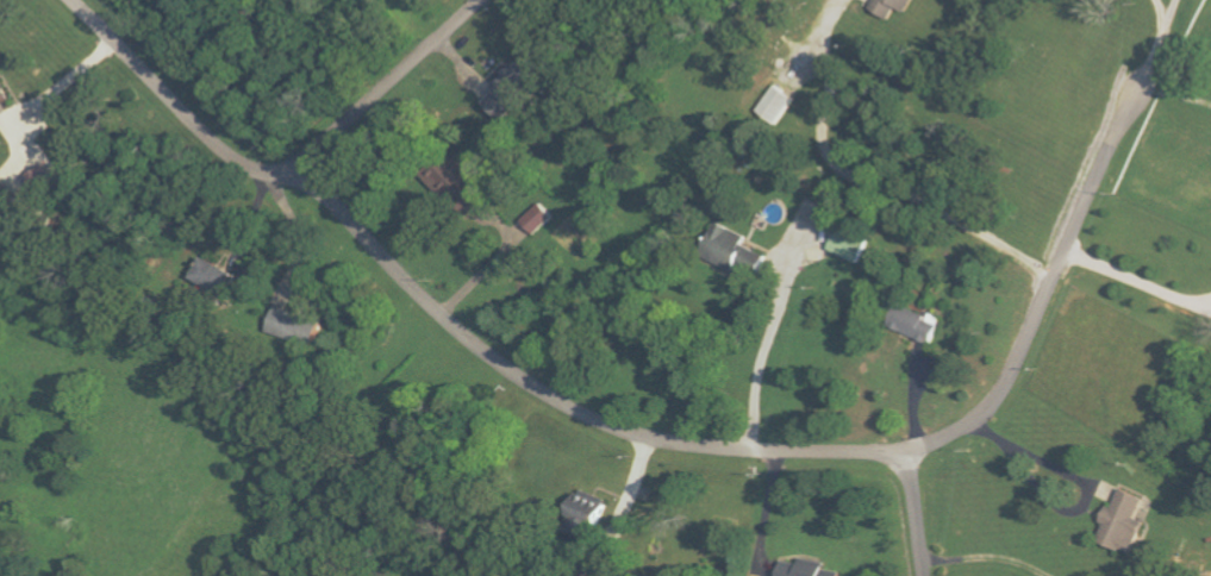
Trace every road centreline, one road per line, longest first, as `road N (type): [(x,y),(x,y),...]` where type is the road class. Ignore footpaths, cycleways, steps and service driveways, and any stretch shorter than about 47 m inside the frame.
road 1 (residential): [(289,168),(470,345),(594,422),(712,450),(905,452),(985,409),(1016,358),(1076,205),(1136,90)]
road 2 (residential): [(73,0),(193,120),(261,173),(311,156),(481,0)]
road 3 (residential): [(905,452),(925,575)]

